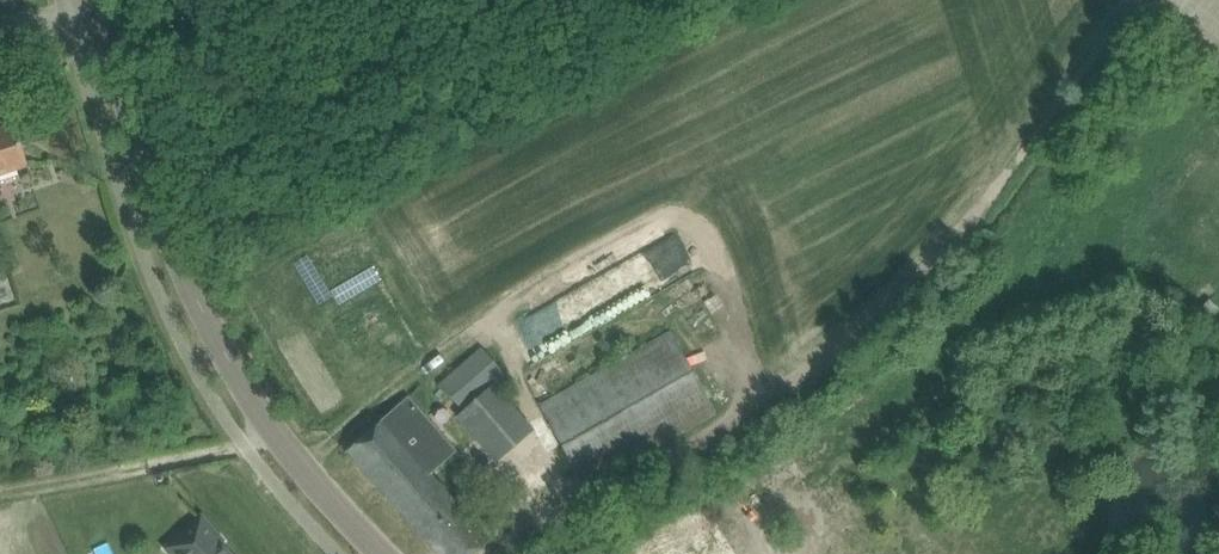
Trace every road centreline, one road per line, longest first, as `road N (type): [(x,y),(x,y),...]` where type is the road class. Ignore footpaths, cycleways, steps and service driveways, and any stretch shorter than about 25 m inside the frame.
road 1 (tertiary): [(379,553),(291,453),(224,357),(163,222),(94,0)]
road 2 (track): [(1128,0),(1000,172)]

